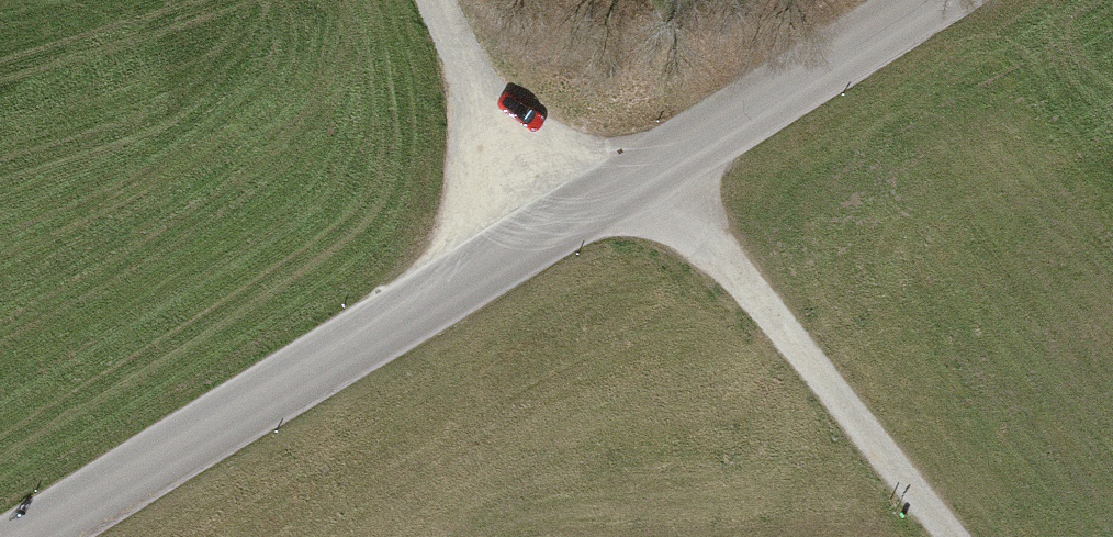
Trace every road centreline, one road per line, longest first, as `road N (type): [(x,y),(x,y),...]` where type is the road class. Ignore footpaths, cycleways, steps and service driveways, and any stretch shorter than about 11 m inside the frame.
road 1 (tertiary): [(33,536),(914,0)]
road 2 (track): [(644,169),(945,536)]
road 3 (track): [(559,220),(427,0)]

